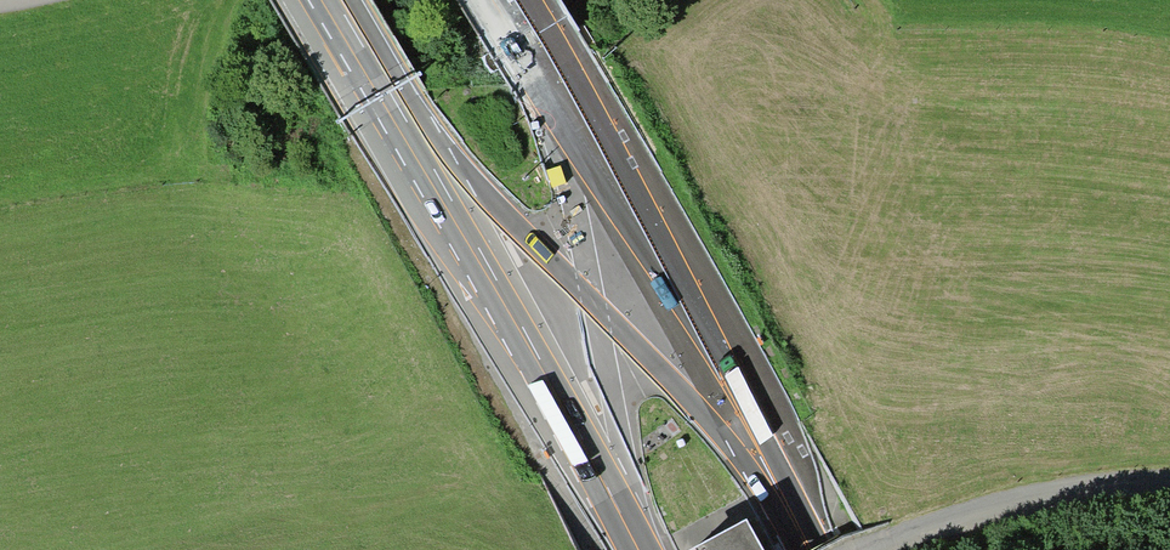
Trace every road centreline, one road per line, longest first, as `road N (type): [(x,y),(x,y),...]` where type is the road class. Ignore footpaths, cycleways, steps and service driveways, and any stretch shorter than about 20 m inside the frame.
road 1 (motorway): [(809,549),(495,0)]
road 2 (motorway): [(336,0),(639,549)]
road 3 (track): [(885,549),(1041,494),(1169,484)]

